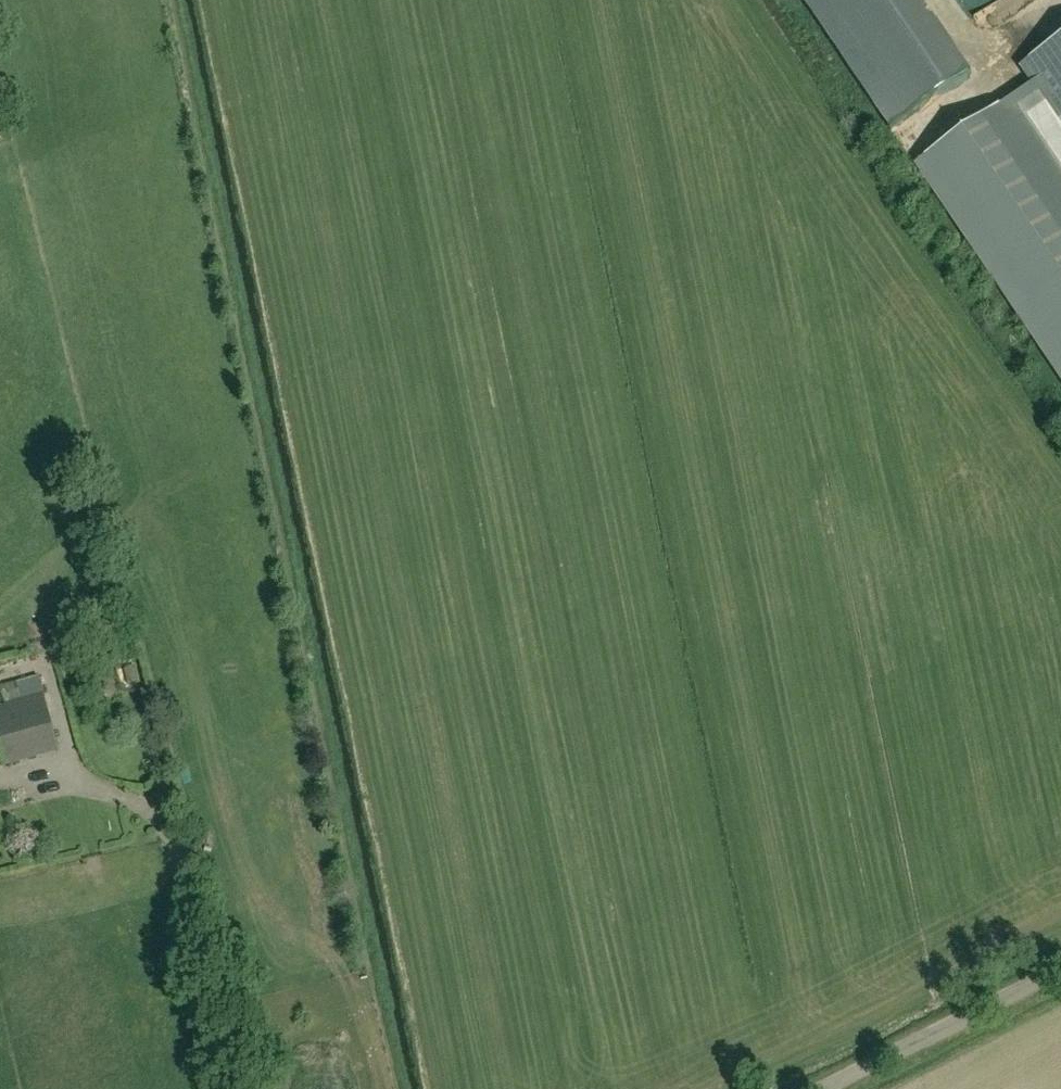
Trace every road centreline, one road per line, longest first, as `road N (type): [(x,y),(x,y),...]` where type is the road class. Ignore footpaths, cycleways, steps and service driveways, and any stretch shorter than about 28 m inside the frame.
road 1 (unclassified): [(824,1088),(1060,969)]

